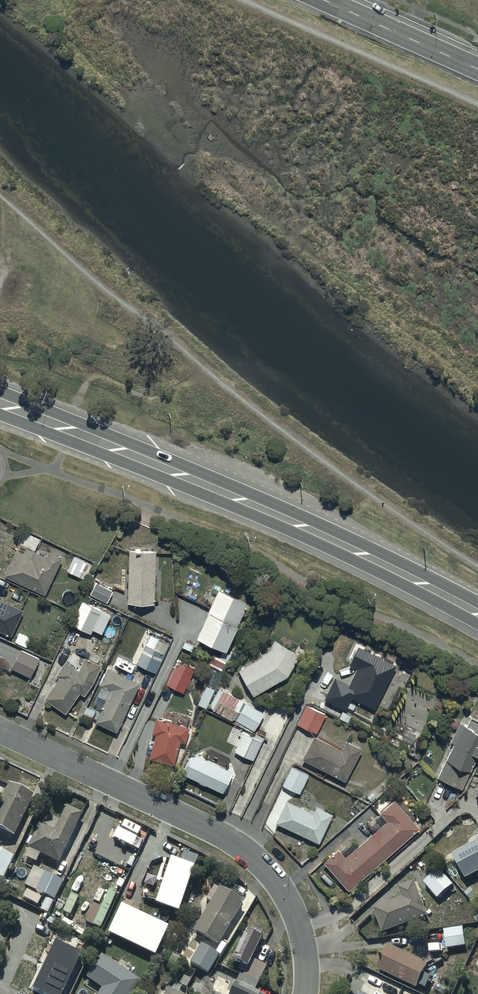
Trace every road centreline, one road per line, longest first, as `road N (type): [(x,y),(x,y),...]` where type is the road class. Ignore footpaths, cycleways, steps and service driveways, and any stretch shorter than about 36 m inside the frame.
road 1 (trunk): [(477,613),(300,525),(0,403)]
road 2 (residential): [(0,731),(239,846),(267,867),(303,935),(305,993)]
road 3 (unclassified): [(477,68),(326,0)]

